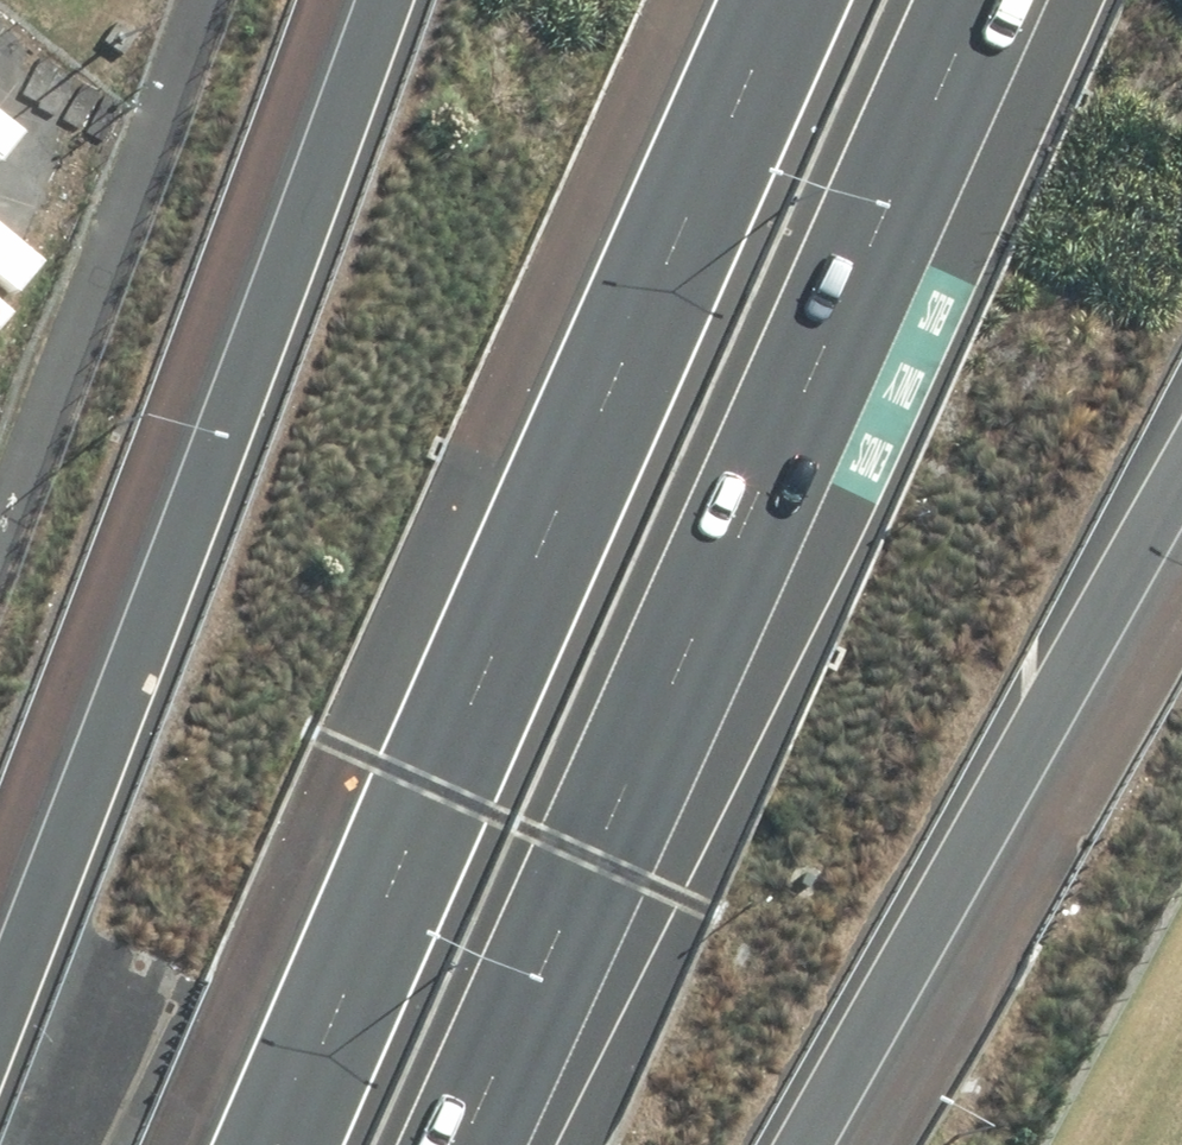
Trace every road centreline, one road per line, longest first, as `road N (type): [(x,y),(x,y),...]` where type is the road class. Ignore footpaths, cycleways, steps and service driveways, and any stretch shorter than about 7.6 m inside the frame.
road 1 (motorway): [(957,0),(431,1144)]
road 2 (motorway): [(231,1144),(750,0)]
road 3 (motorway): [(0,951),(349,0)]
road 4 (motorway): [(1181,455),(795,1144)]

